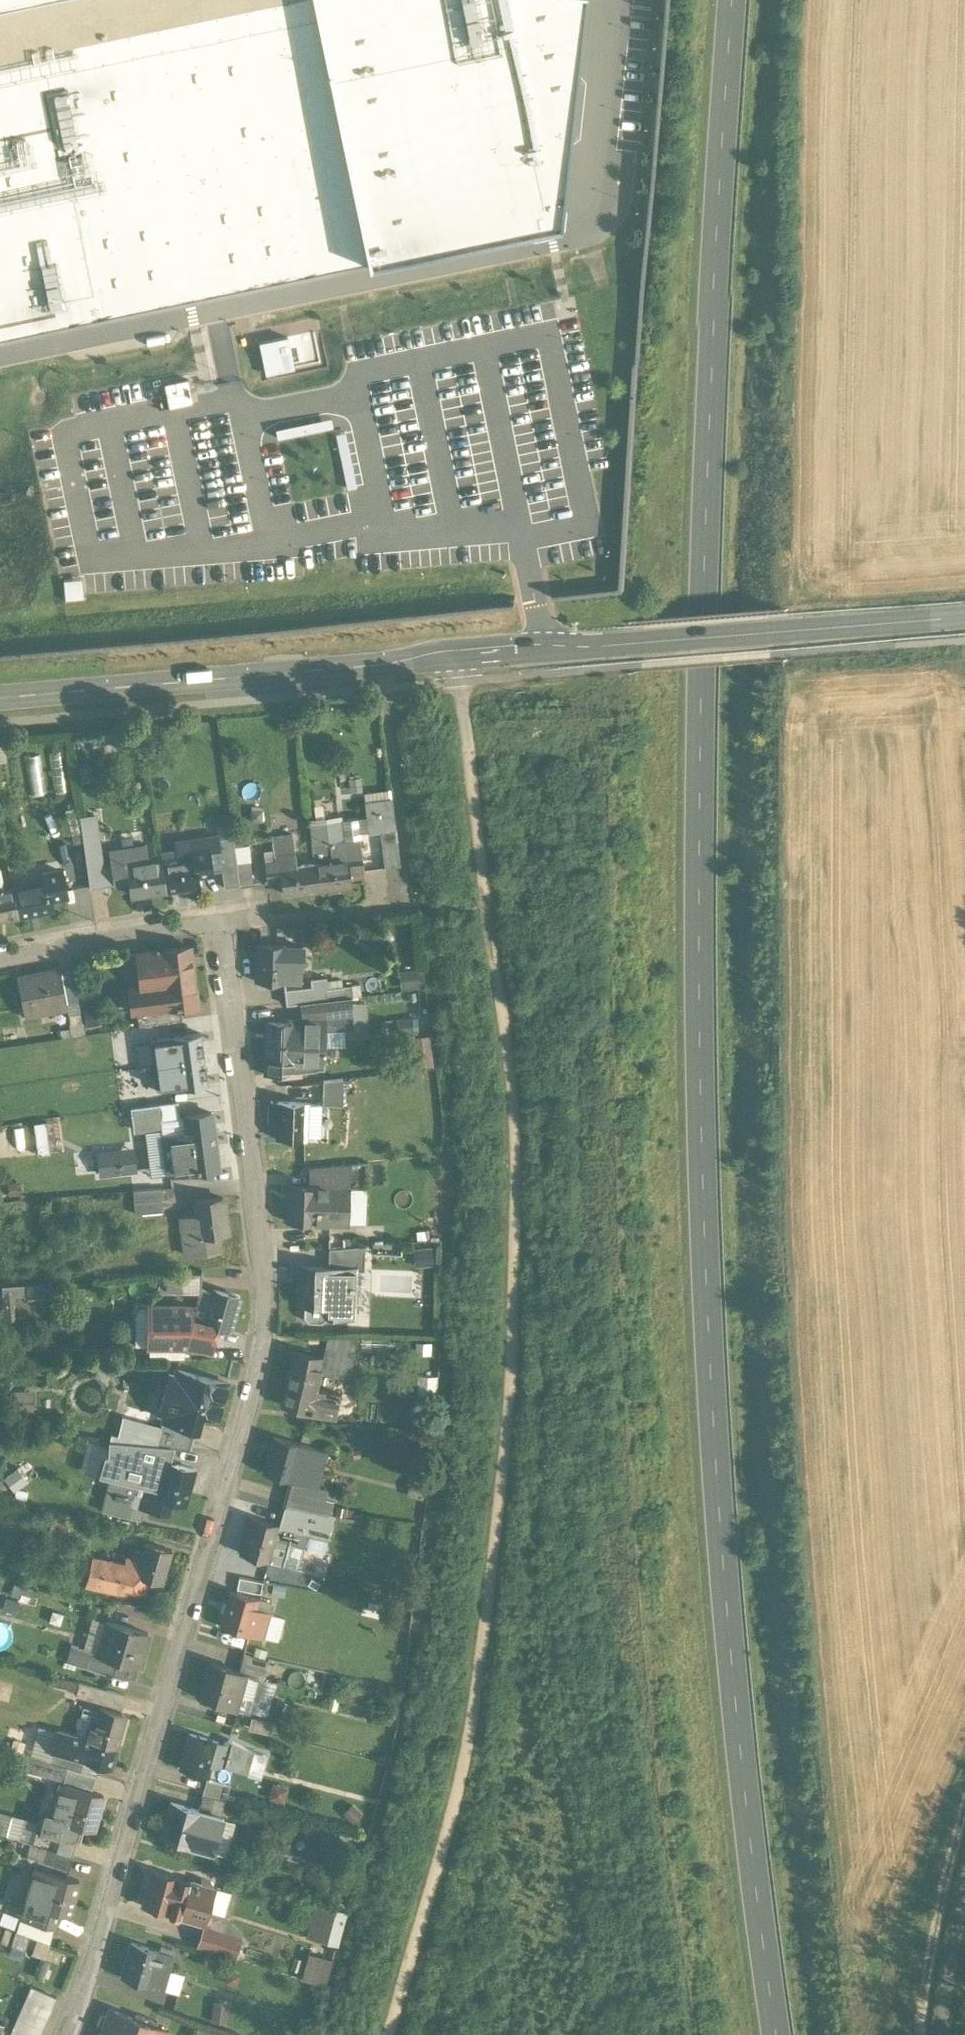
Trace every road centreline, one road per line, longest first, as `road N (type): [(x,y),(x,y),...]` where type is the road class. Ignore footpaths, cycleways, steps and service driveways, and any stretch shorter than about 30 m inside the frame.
road 1 (primary): [(776,2034),(717,1480),(697,1024),(701,611),(735,0)]
road 2 (track): [(385,2034),(459,1777),(510,1379),(513,1168),(500,994),(455,659)]
road 3 (residential): [(0,953),(215,914),(264,1301),(179,1649),(92,1959),(63,2034)]
road 4 (tertiary): [(0,699),(642,644)]
road 5 (tertiary): [(964,616),(642,644)]
road 6 (track): [(920,2034),(964,1809)]
road 7 (track): [(939,2034),(964,1896)]

